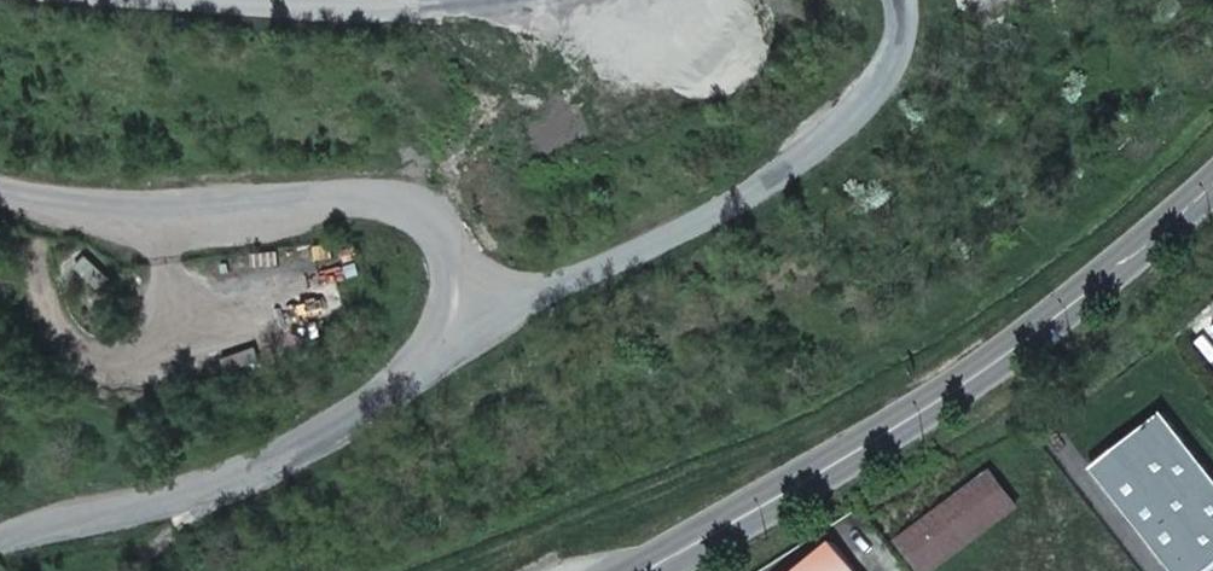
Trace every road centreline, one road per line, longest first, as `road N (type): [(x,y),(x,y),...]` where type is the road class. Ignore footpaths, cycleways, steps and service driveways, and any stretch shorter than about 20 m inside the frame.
road 1 (secondary): [(1212,182),(968,376),(637,570)]
road 2 (track): [(64,320),(91,356),(185,344),(326,286)]
road 3 (track): [(154,224),(185,344)]

